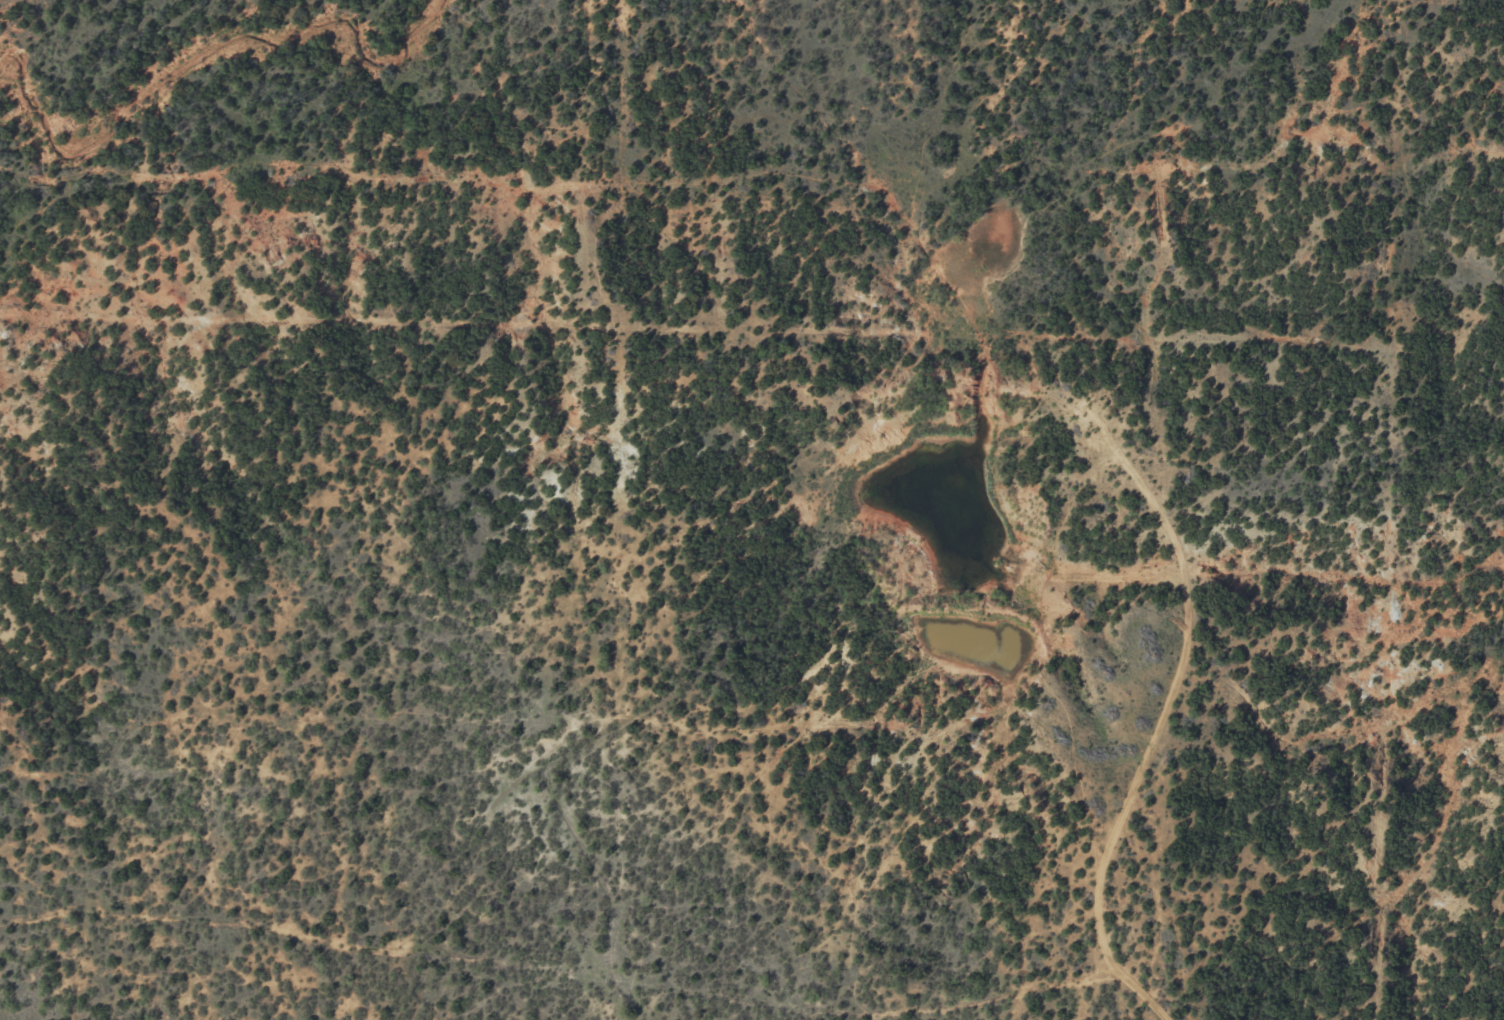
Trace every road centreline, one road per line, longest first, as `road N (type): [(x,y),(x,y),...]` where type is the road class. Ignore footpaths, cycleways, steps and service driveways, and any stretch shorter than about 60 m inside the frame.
road 1 (residential): [(1134,1019),(1094,943),(1099,876),(1156,732),(1140,573)]

